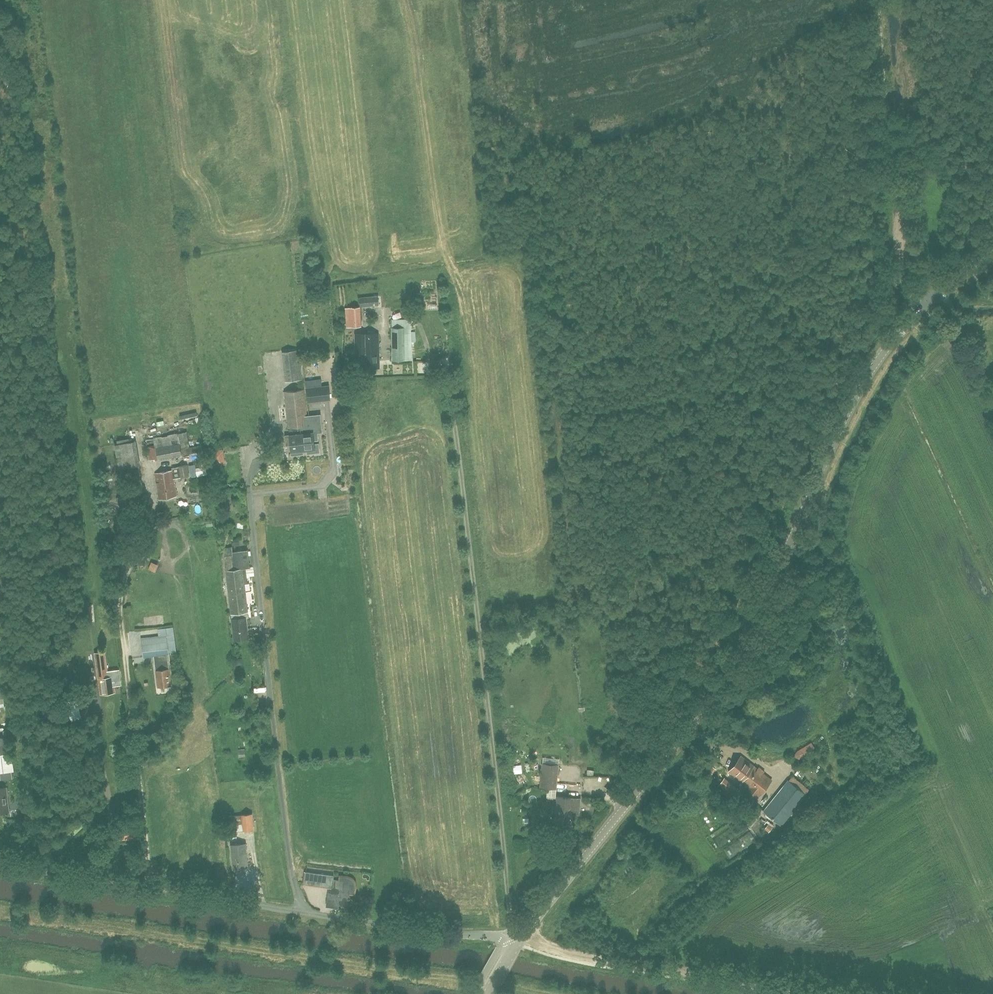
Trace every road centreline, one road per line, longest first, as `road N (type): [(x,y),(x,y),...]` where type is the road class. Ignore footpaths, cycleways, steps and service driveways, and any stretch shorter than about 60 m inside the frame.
road 1 (tertiary): [(520,938),(734,659),(878,359),(938,292),(992,253)]
road 2 (track): [(513,937),(453,414),(421,324)]
road 3 (unclassified): [(520,938),(411,931),(0,865)]
road 4 (track): [(153,889),(122,618),(127,575),(155,508),(148,469)]
road 5 (track): [(822,993),(593,958),(520,938)]
road 6 (track): [(922,307),(904,283),(894,189)]

